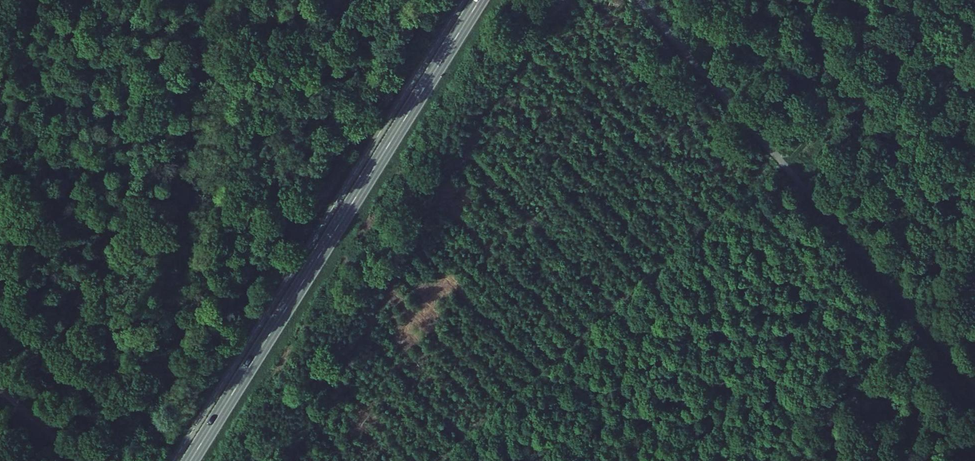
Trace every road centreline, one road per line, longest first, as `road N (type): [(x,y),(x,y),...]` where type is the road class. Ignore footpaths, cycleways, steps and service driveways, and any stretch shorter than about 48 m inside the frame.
road 1 (tertiary): [(480,0),(191,460)]
road 2 (track): [(640,0),(974,383)]
road 3 (track): [(974,219),(782,0)]

